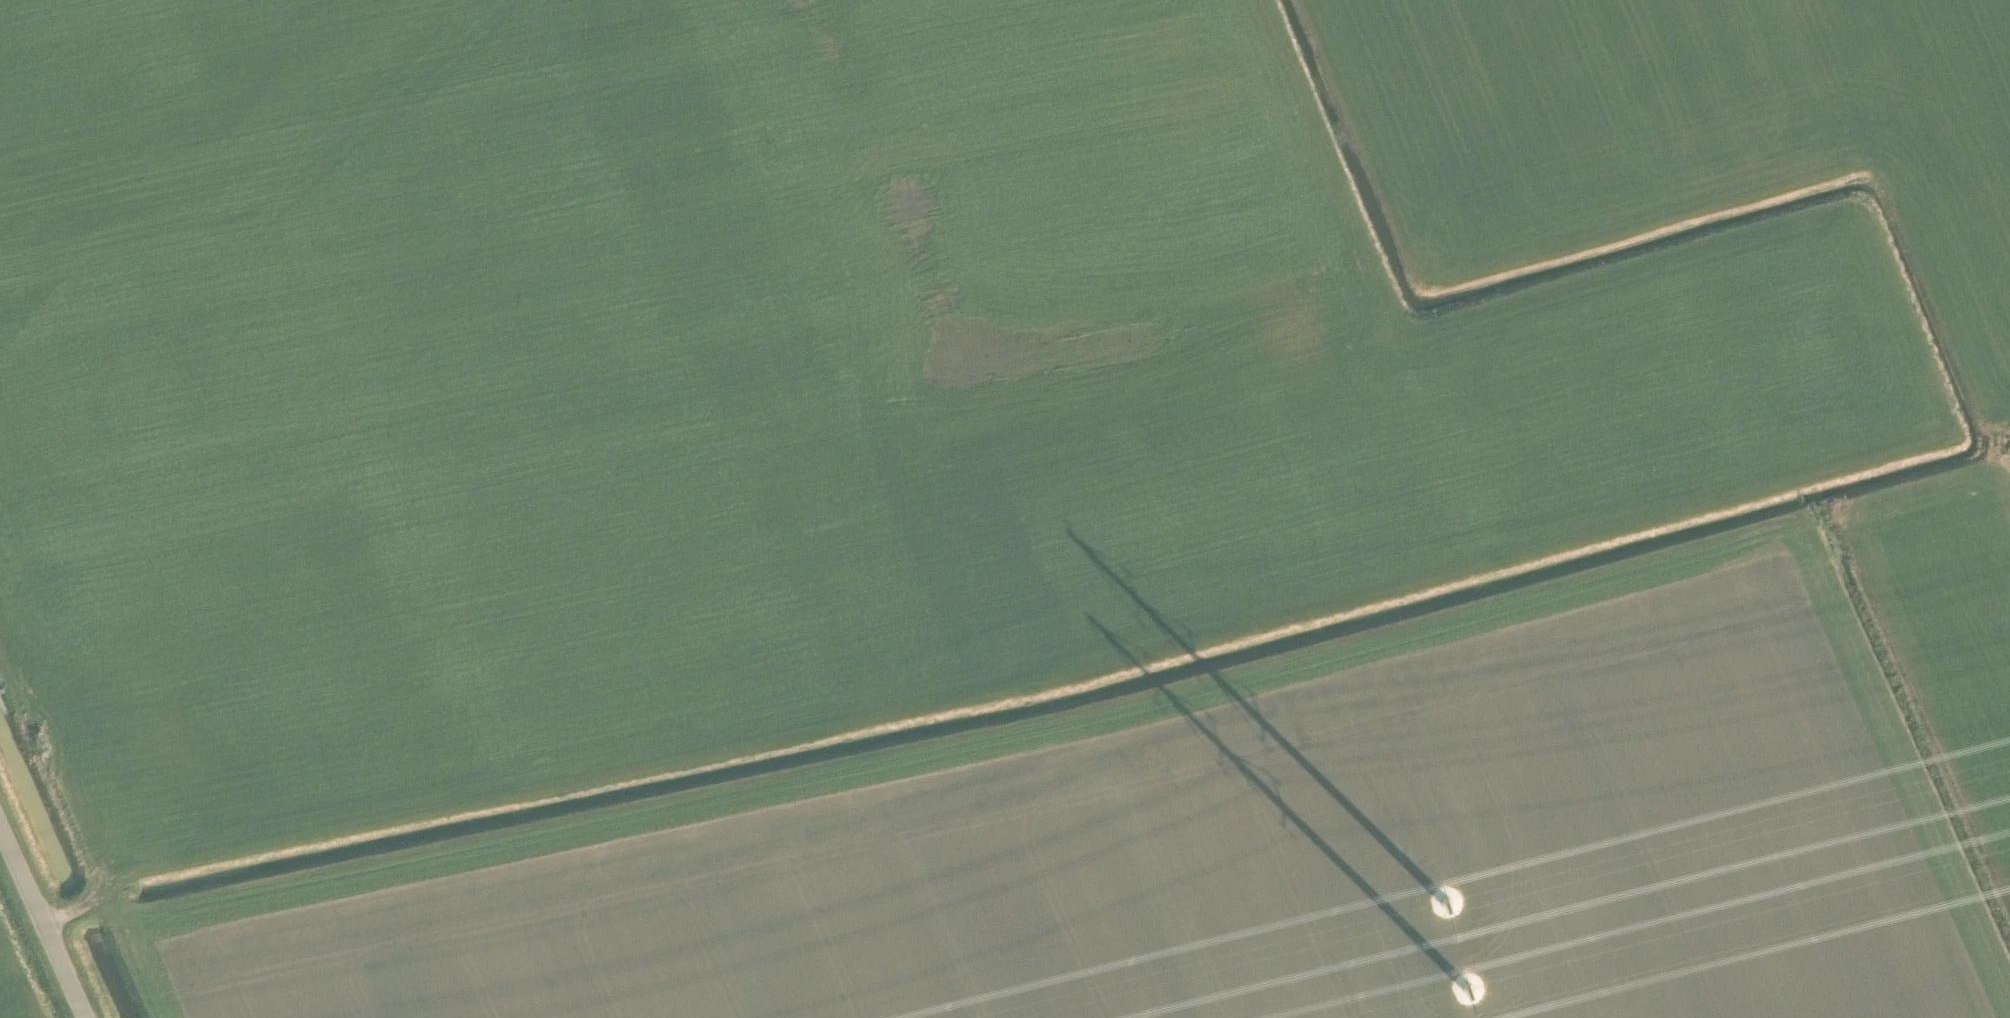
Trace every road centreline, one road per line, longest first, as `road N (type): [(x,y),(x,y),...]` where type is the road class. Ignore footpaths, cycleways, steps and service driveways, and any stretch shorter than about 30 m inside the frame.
road 1 (tertiary): [(87,1017),(0,824)]

